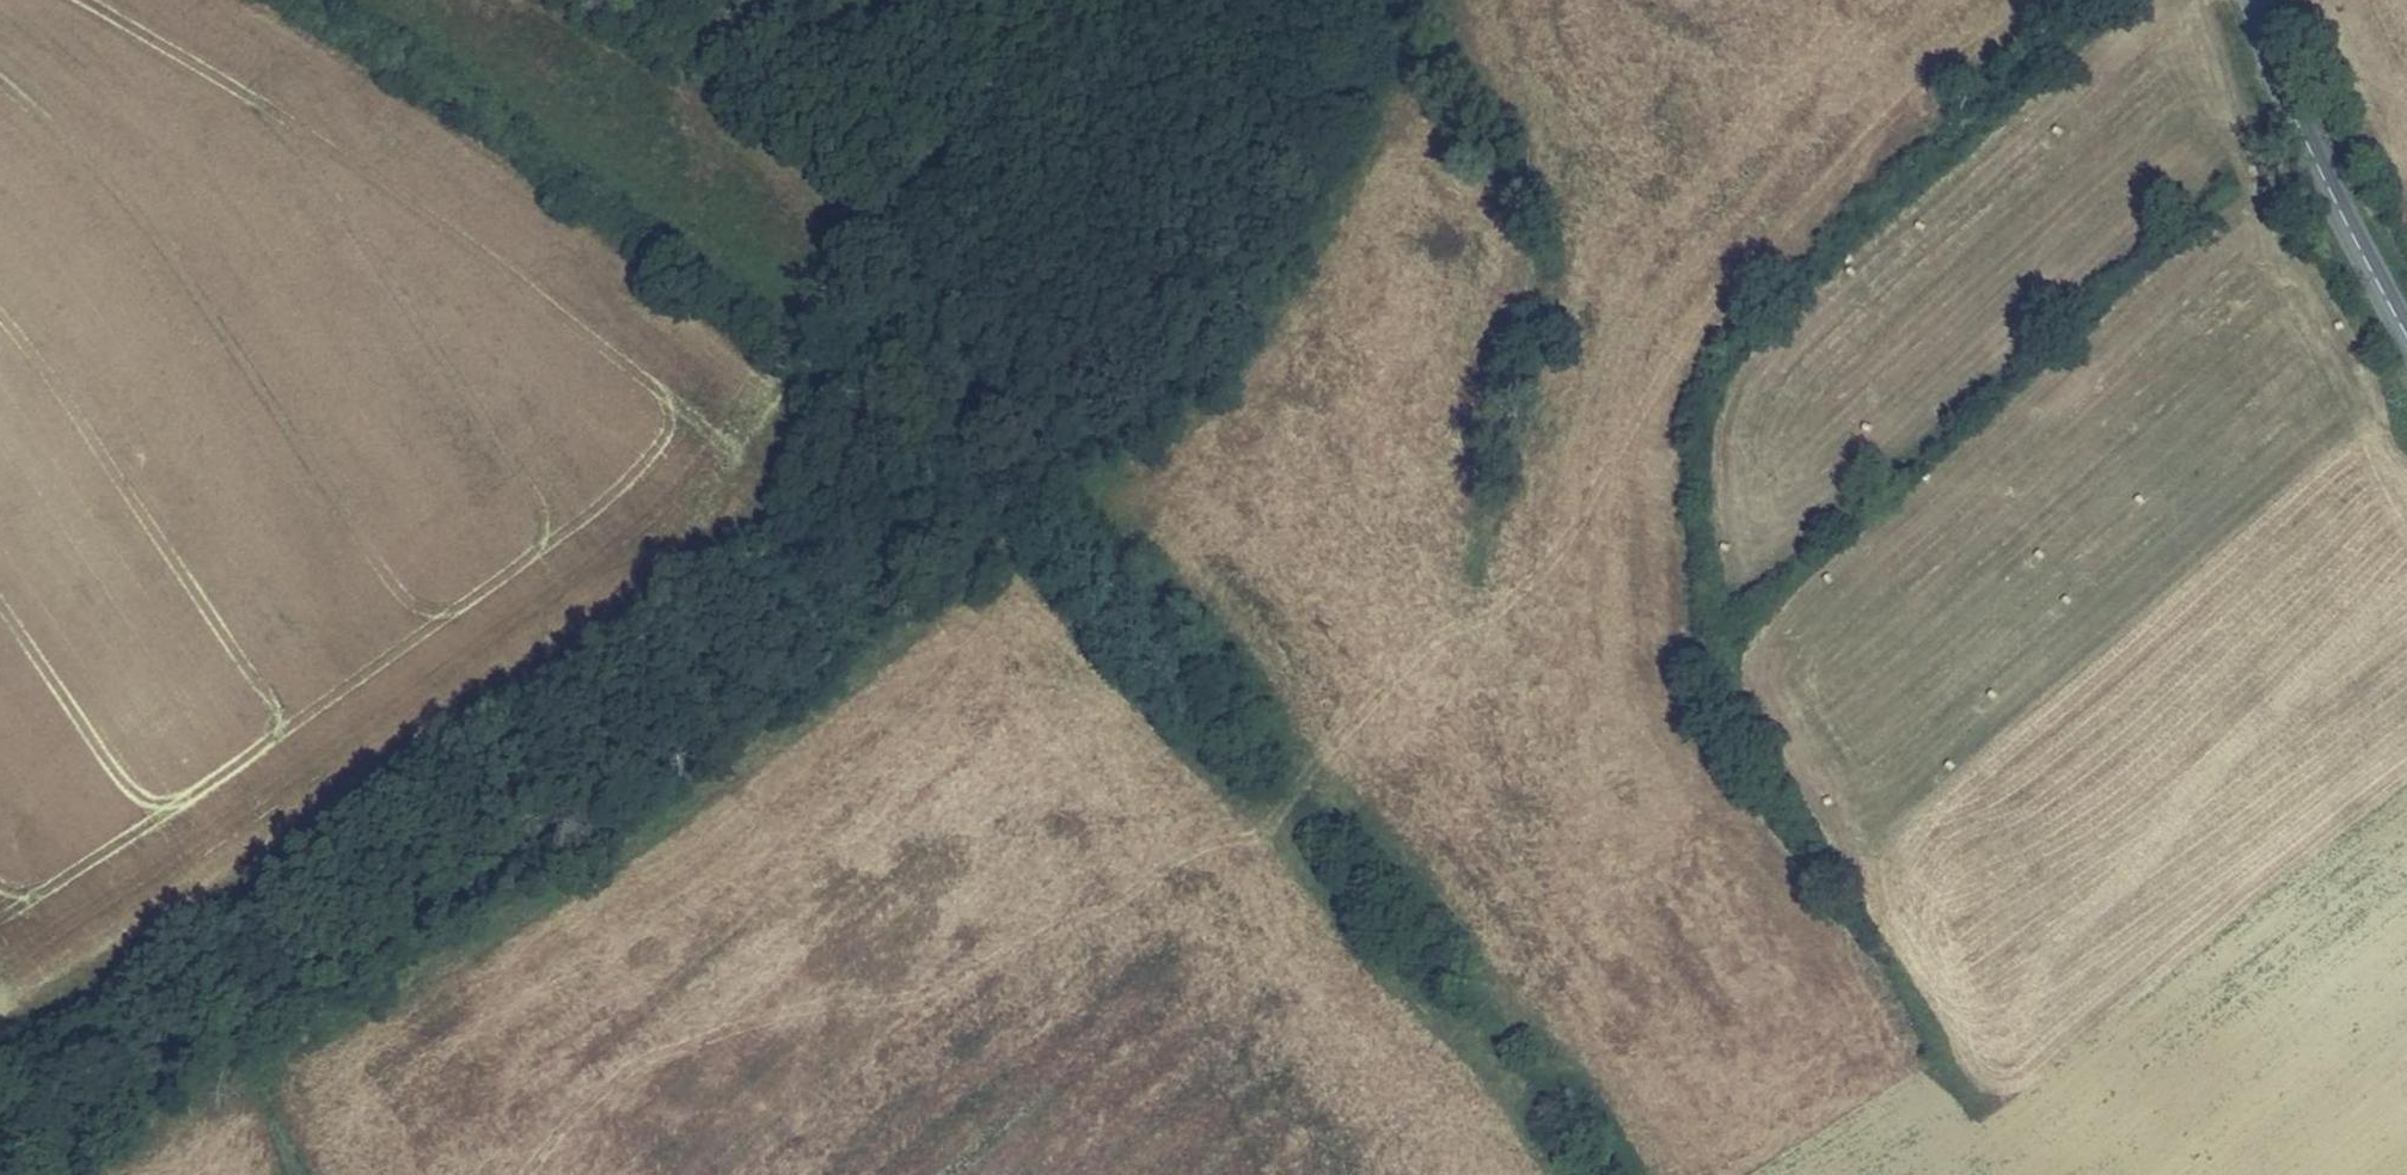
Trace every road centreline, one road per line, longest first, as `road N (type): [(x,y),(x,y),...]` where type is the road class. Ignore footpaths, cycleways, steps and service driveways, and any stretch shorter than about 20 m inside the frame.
road 1 (tertiary): [(2258,0),(2332,190),(2406,327)]

